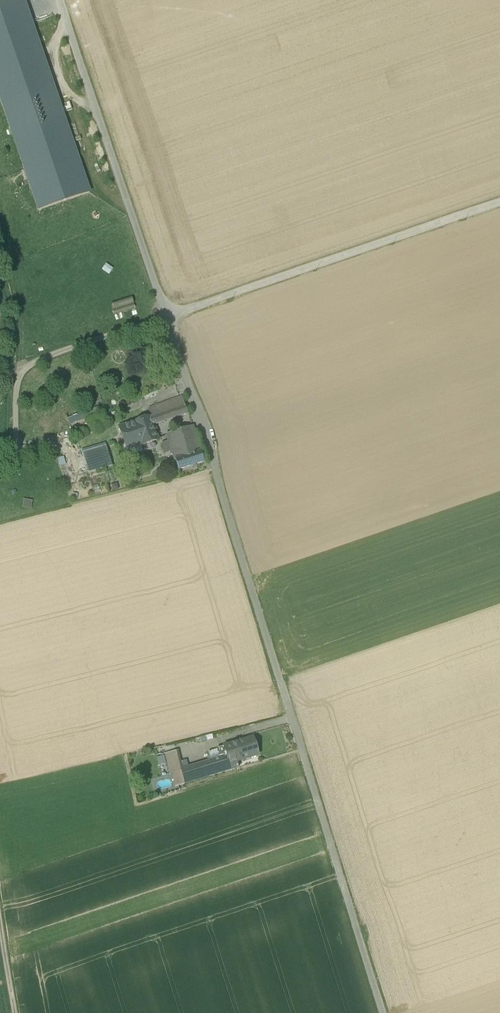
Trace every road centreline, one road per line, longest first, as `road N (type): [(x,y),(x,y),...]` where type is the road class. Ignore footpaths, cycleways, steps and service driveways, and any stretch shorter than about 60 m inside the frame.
road 1 (unclassified): [(59,0),(381,1012)]
road 2 (track): [(499,205),(19,371)]

